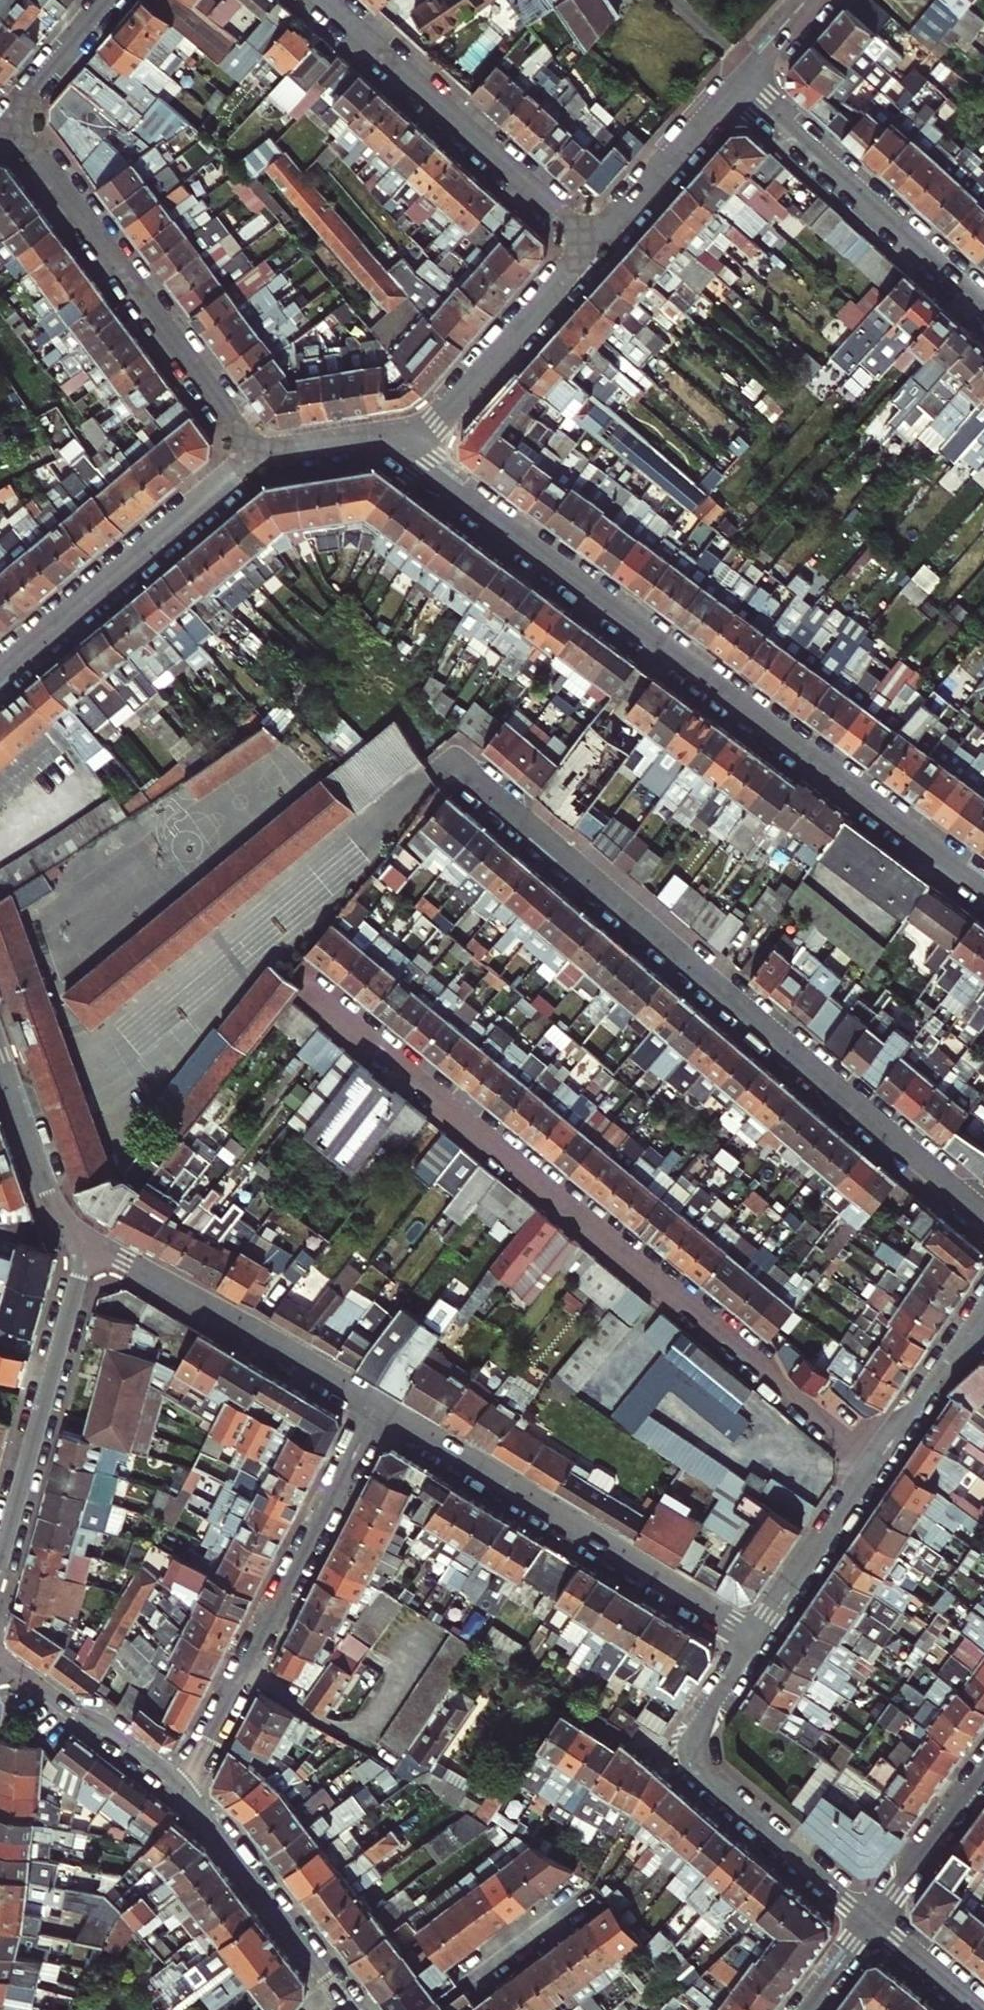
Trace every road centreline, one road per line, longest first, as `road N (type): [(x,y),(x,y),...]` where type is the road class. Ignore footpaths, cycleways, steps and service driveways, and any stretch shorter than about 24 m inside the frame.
road 1 (residential): [(399,436),(420,466),(983,888)]
road 2 (residential): [(316,993),(870,1464)]
road 3 (residential): [(456,764),(983,1214)]
road 4 (residential): [(380,1405),(756,1638)]
road 5 (residential): [(179,1786),(380,1405)]
road 6 (residential): [(260,458),(10,125)]
road 7 (residential): [(874,1920),(692,1757),(692,1734),(756,1638)]
road 8 (residential): [(322,0),(595,245)]
road 9 (residential): [(0,673),(260,458)]
road 10 (residential): [(88,1242),(380,1405)]
road 11 (residential): [(983,306),(740,86)]
road 12 (tertiary): [(0,1557),(88,1242)]
road 13 (residential): [(399,436),(442,417),(595,245)]
road 14 (tertiary): [(179,1786),(338,1992)]
road 15 (tertiary): [(0,1654),(179,1786)]
road 16 (residential): [(595,245),(740,86)]
road 17 (residential): [(756,1638),(870,1464)]
road 18 (tertiary): [(88,1242),(41,1181),(0,1060)]
road 19 (residential): [(870,1464),(977,1315)]
road 20 (residential): [(983,1773),(874,1920)]
road 21 (residential): [(10,125),(115,0)]
road 22 (residential): [(260,458),(399,436)]
road 23 (residential): [(981,2009),(874,1920)]

